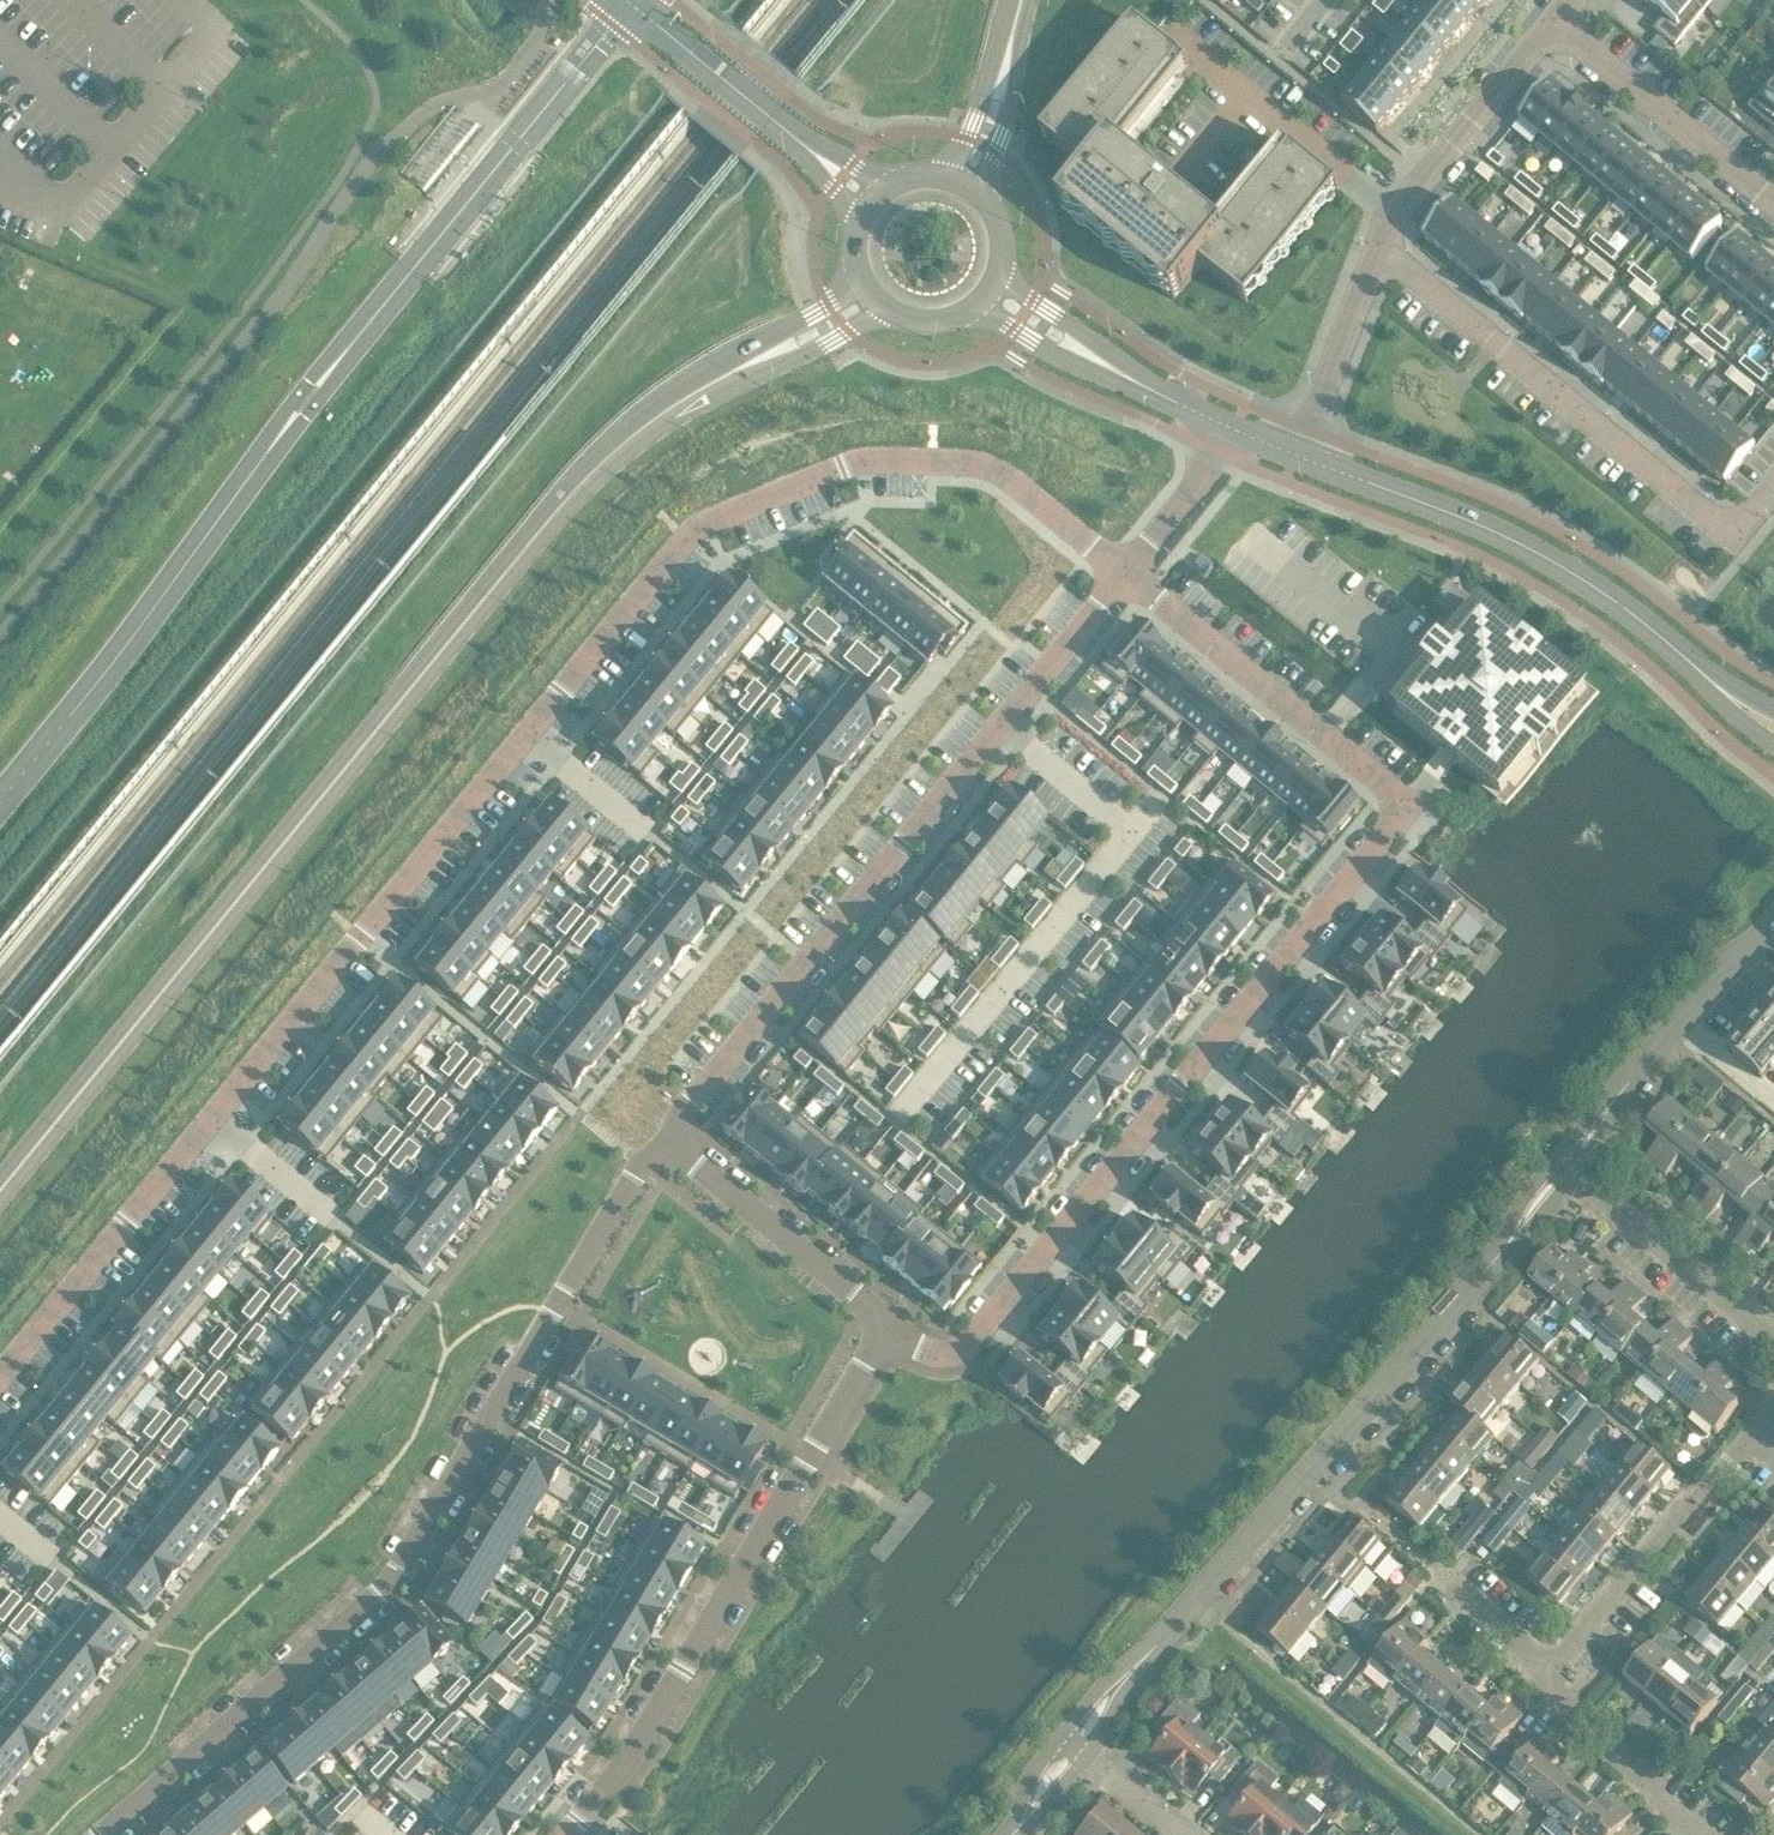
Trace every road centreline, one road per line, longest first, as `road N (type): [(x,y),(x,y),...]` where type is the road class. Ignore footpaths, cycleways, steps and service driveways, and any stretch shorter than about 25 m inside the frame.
road 1 (residential): [(1126,574),(1009,476),(974,462),(841,465),(706,526),(671,555),(213,1117)]
road 2 (residential): [(1126,574),(1409,808),(971,1345),(939,1352),(887,1316)]
road 3 (secondary): [(770,352),(659,416),(563,504),(0,1189)]
road 4 (residential): [(102,1834),(392,1585),(638,1160),(669,1140)]
road 5 (residential): [(1080,1748),(1565,1180)]
road 6 (residential): [(669,1140),(1126,574)]
road 7 (residential): [(887,1316),(619,1767),(564,1834)]
road 8 (tertiary): [(1741,704),(1532,550),(1266,439)]
road 9 (residential): [(1773,488),(1733,536),(1382,243)]
road 10 (residential): [(0,1378),(213,1117)]
road 11 (residential): [(1565,1180),(1773,927)]
road 12 (residential): [(1555,1670),(1671,1522),(1750,1437)]
road 13 (residential): [(1773,200),(1553,25)]
road 14 (residential): [(669,1140),(887,1316)]
road 15 (residential): [(1553,25),(1419,183),(1382,243)]
road 16 (residential): [(1773,1348),(1565,1180)]
road 17 (tertiary): [(815,153),(624,0)]
road 18 (residential): [(1382,243),(1301,425),(1266,439)]
road 19 (residential): [(1703,1834),(1555,1670)]
road 20 (residential): [(1266,439),(1229,458),(1126,574)]
road 21 (tertiary): [(1266,439),(1106,368)]
road 22 (tertiary): [(973,307),(1045,350),(1106,368)]
road 23 (tertiary): [(1106,368),(1067,325),(996,278)]
road 24 (residential): [(1555,1670),(1446,1579)]
road 25 (secondary): [(983,198),(1007,117),(1004,65)]
road 26 (residential): [(1181,1834),(1080,1748)]
road 27 (secondary): [(770,352),(820,343),(885,309)]
road 28 (secondary): [(1004,65),(949,176)]

